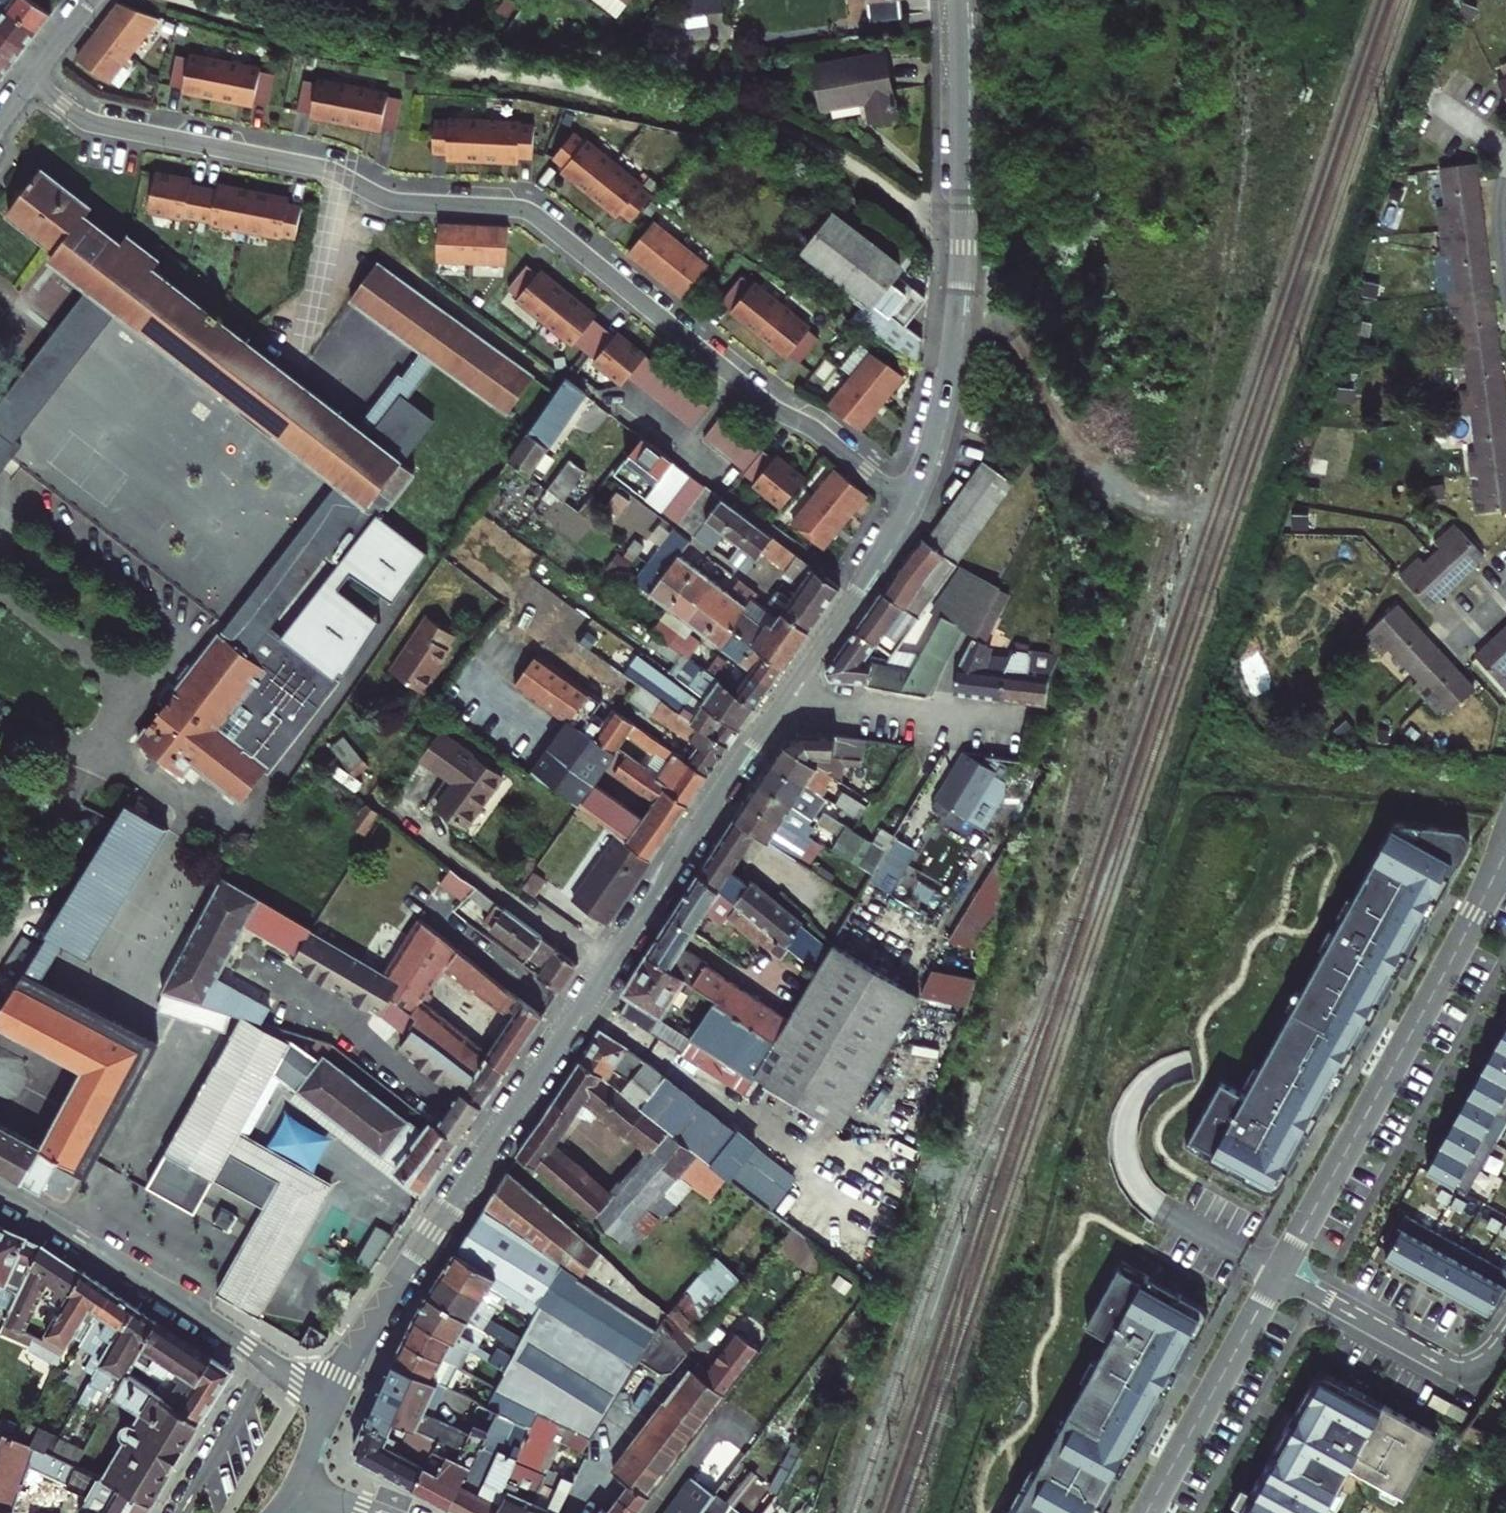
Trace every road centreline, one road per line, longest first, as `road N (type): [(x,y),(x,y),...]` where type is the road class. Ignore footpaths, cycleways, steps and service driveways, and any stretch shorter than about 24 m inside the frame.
road 1 (residential): [(911,502),(822,434),(778,412),(528,211),(392,201),(315,167),(97,124),(31,80)]
road 2 (residential): [(782,698),(359,1341),(328,1403)]
road 3 (residential): [(958,0),(953,352),(911,502)]
road 4 (residential): [(1278,1276),(1505,861)]
road 5 (residential): [(0,1192),(328,1403)]
road 6 (residential): [(1147,1512),(1278,1276)]
road 7 (residential): [(1278,1276),(1449,1369),(1481,1365),(1505,1341)]
road 8 (residential): [(782,698),(1023,732)]
road 9 (residential): [(911,502),(782,698)]

